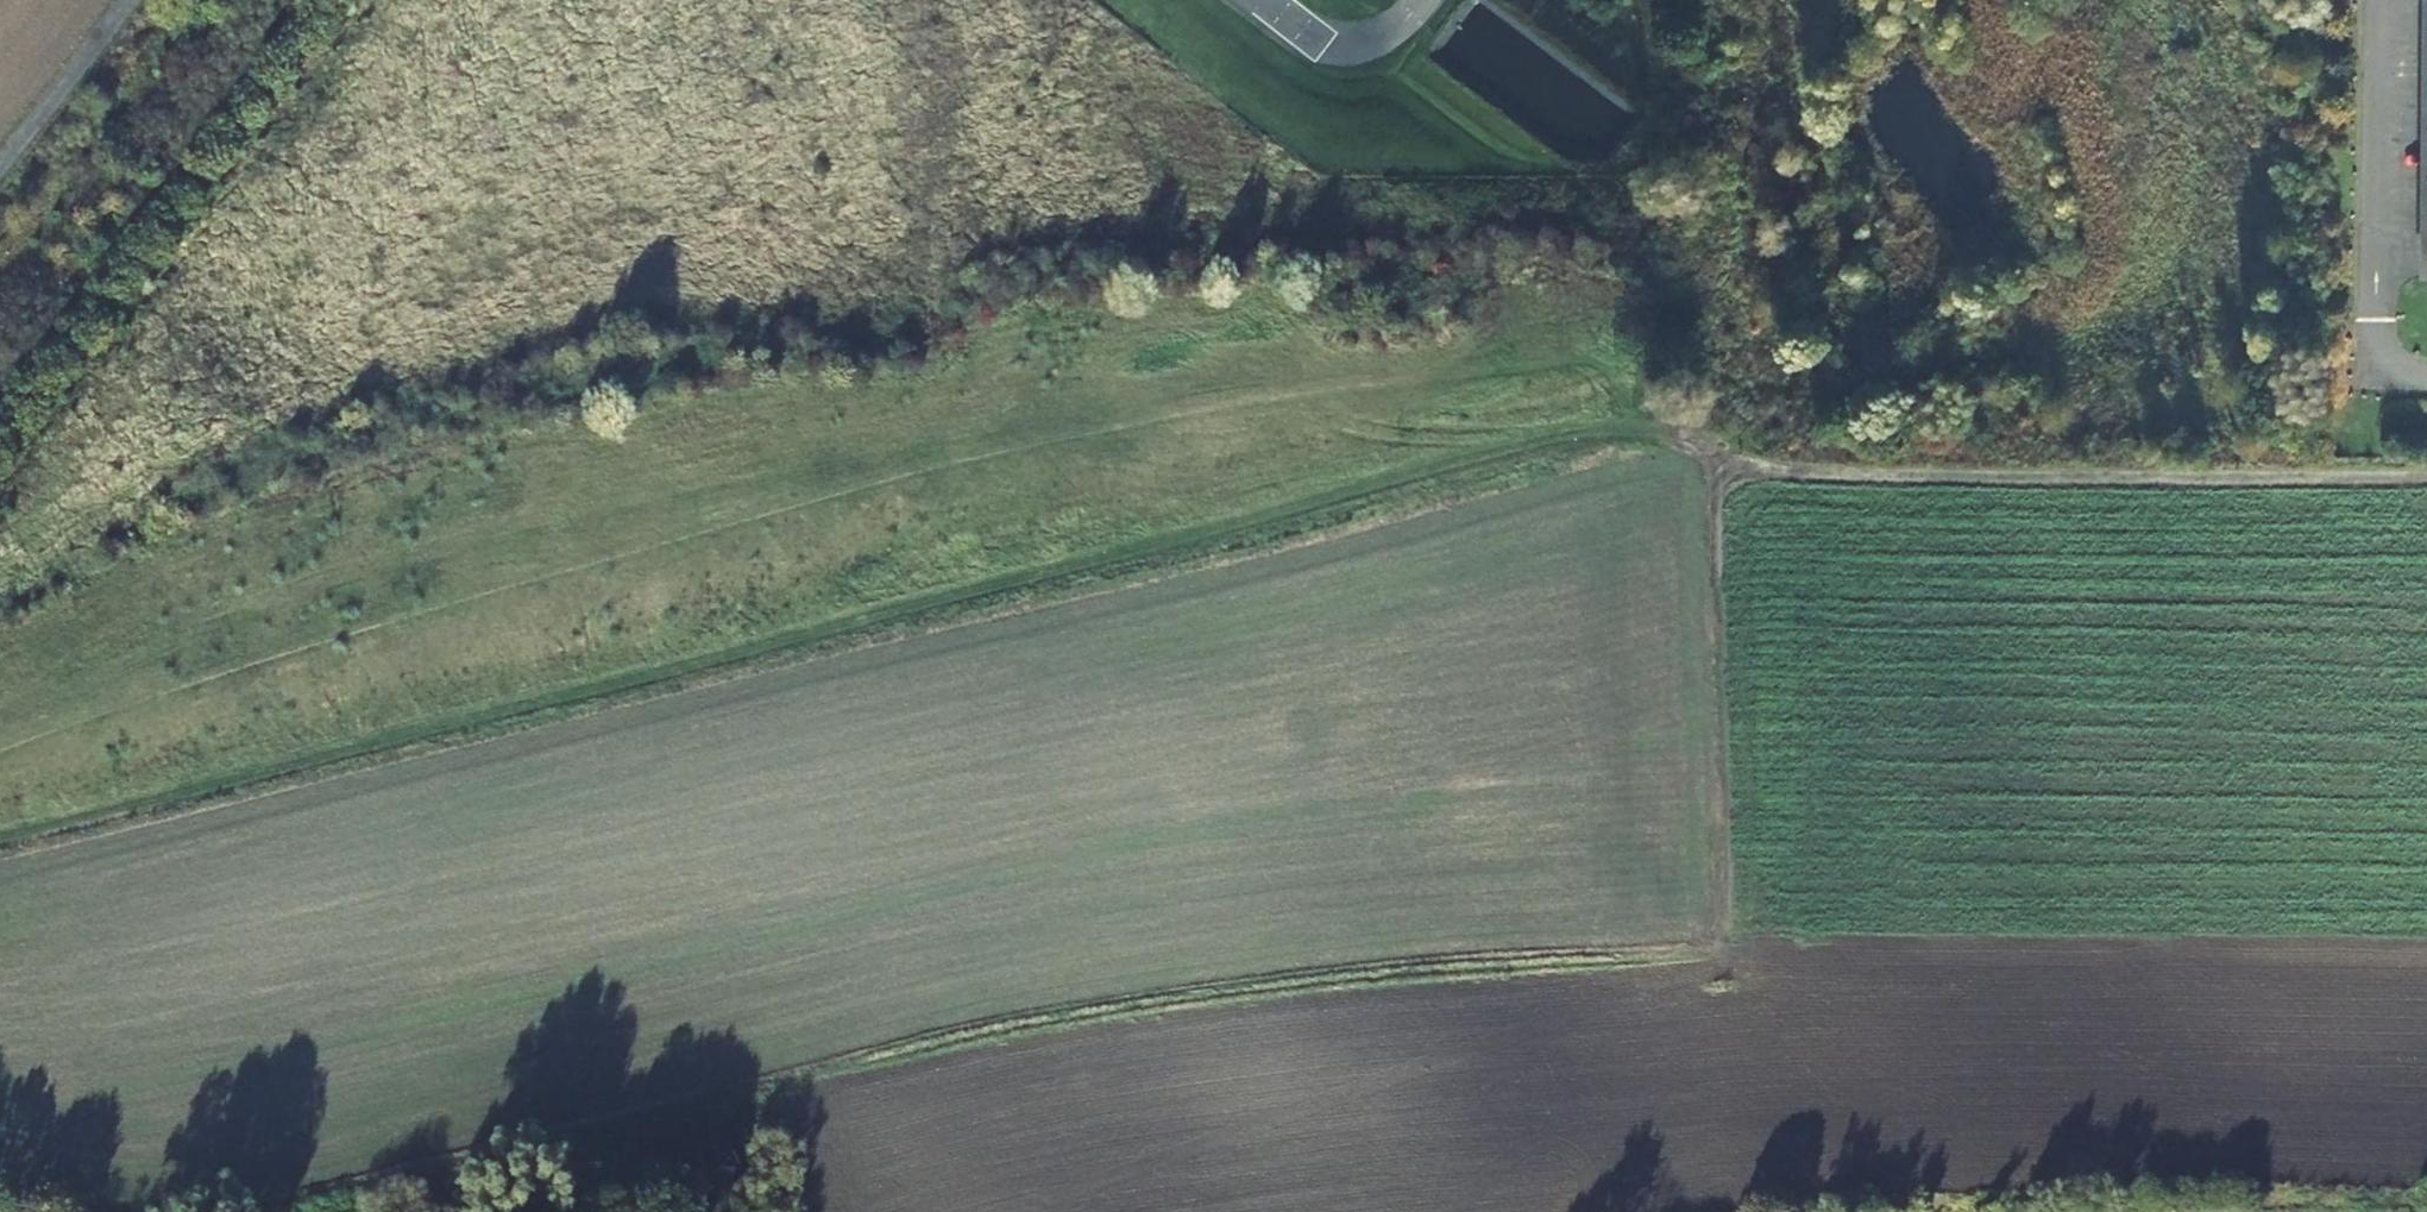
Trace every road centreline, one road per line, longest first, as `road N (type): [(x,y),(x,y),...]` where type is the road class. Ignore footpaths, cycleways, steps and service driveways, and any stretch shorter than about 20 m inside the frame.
road 1 (track): [(2426,471),(1849,471),(1661,425),(1563,421),(925,607),(0,835)]
road 2 (track): [(1767,456),(1717,514),(1725,951),(1291,978),(1083,1009),(814,1066),(512,1150)]
road 3 (track): [(127,0),(0,164)]

